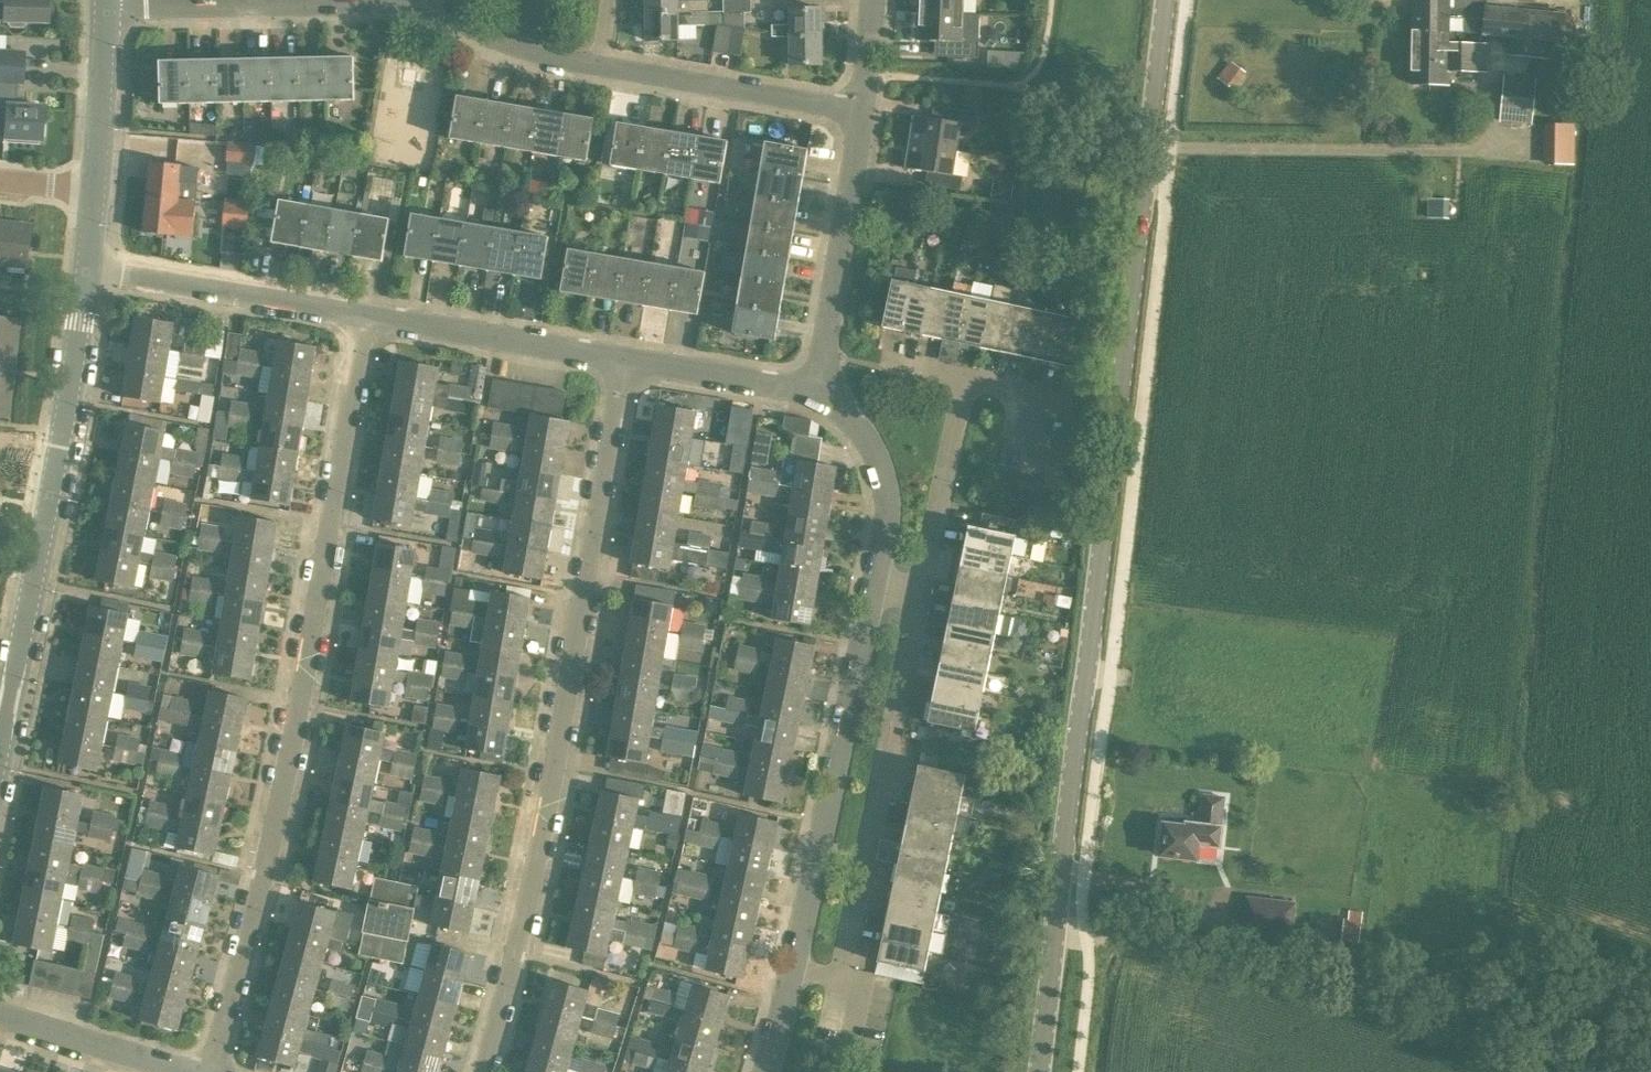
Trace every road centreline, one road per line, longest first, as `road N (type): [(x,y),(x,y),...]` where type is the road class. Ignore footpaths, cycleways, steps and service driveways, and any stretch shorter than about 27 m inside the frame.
road 1 (secondary): [(1037,1071),(1167,0)]
road 2 (residential): [(204,1071),(284,776),(366,318)]
road 3 (residential): [(484,1071),(551,785),(629,361)]
road 4 (residential): [(608,69),(536,57),(443,12),(401,4),(108,8)]
road 5 (tertiary): [(0,752),(88,272)]
road 6 (residential): [(792,969),(840,980),(922,587)]
road 7 (residential): [(792,969),(874,578)]
road 8 (residential): [(820,389),(861,109)]
road 9 (residential): [(366,318),(88,272)]
road 10 (residential): [(629,361),(366,318)]
road 11 (residential): [(861,109),(608,69)]
road 12 (residential): [(874,578),(886,469),(870,428),(820,389)]
road 13 (residential): [(922,587),(967,376)]
road 14 (residential): [(190,1071),(0,1017)]
road 15 (residential): [(820,389),(629,361)]
road 16 (tertiary): [(97,192),(108,8)]

